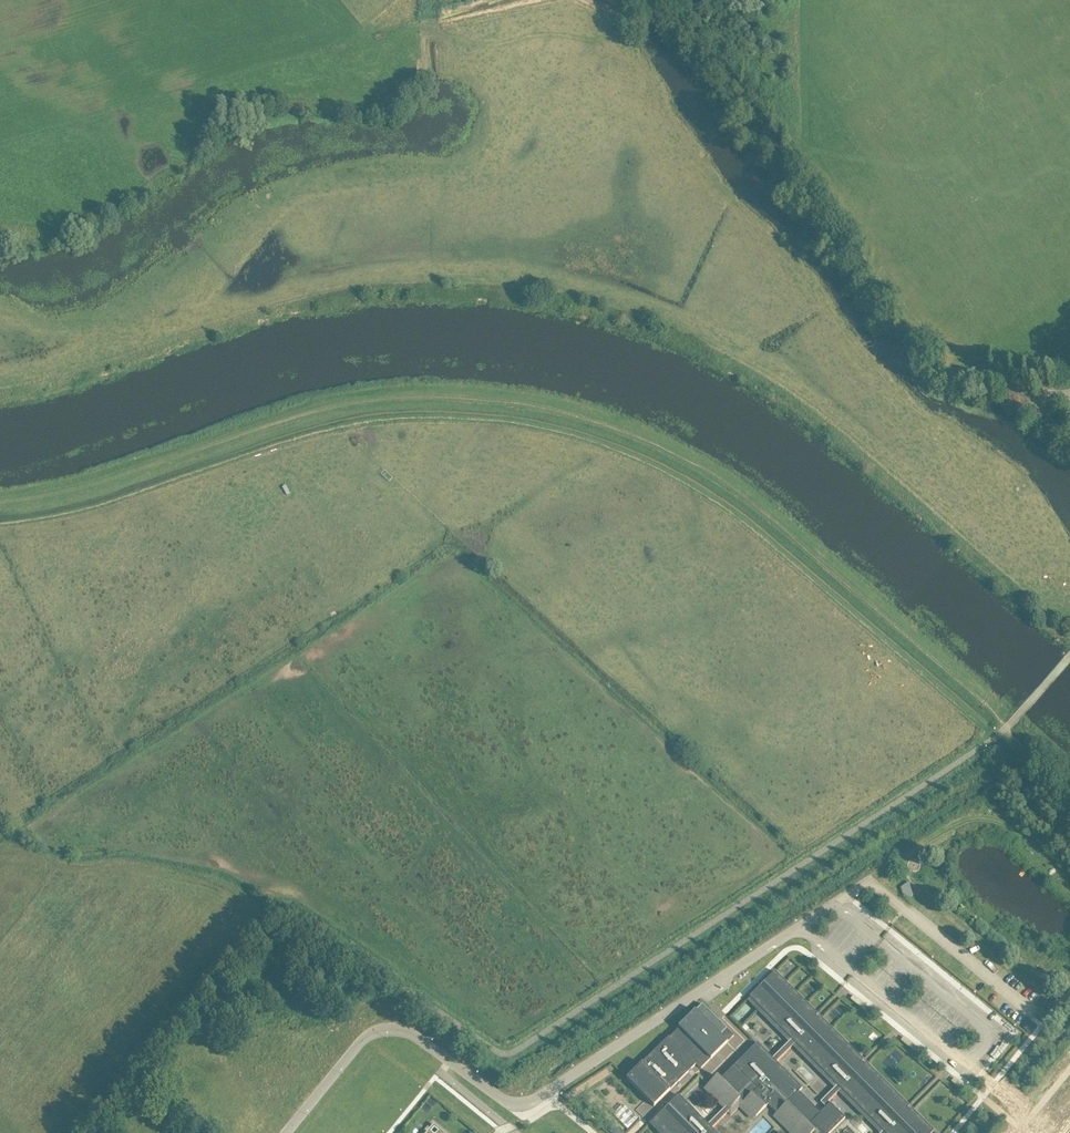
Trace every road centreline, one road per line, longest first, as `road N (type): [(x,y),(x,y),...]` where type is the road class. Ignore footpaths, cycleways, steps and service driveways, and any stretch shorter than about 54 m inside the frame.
road 1 (unclassified): [(800,928),(520,1104),(408,1032),(374,1031),(285,1132)]

